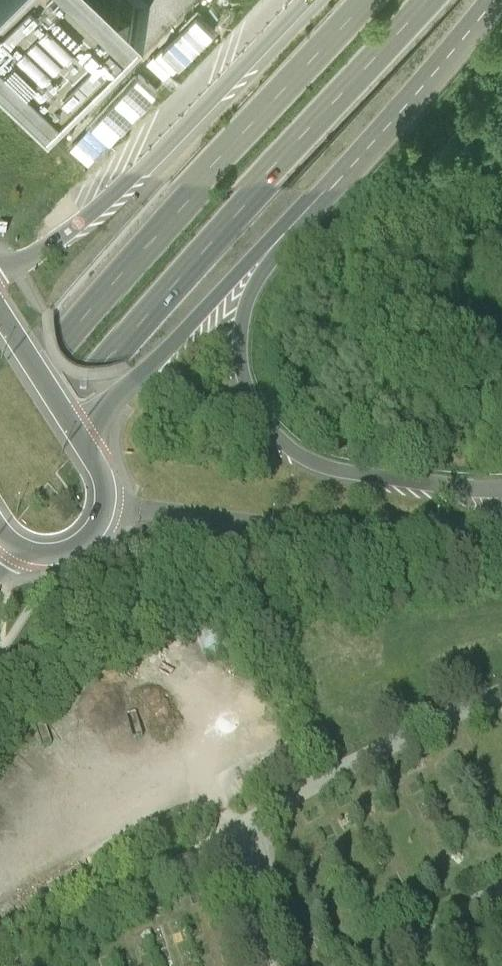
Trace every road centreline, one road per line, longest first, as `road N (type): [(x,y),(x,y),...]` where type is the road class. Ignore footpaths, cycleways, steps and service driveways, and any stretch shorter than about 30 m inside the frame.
road 1 (trunk): [(0,485),(88,372),(434,0)]
road 2 (trunk): [(369,0),(0,410)]
road 3 (trunk): [(501,494),(411,487),(319,468),(261,420),(241,368),(247,322),(255,290),(293,230)]
road 4 (trunk): [(305,0),(97,212),(0,271)]
road 5 (trunk): [(293,230),(490,0)]
road 6 (trunk): [(88,448),(113,406),(258,255),(293,230)]
road 7 (tertiary): [(16,551),(60,557),(94,535),(107,511),(107,482),(88,448)]
road 8 (tertiary): [(88,448),(0,309)]

